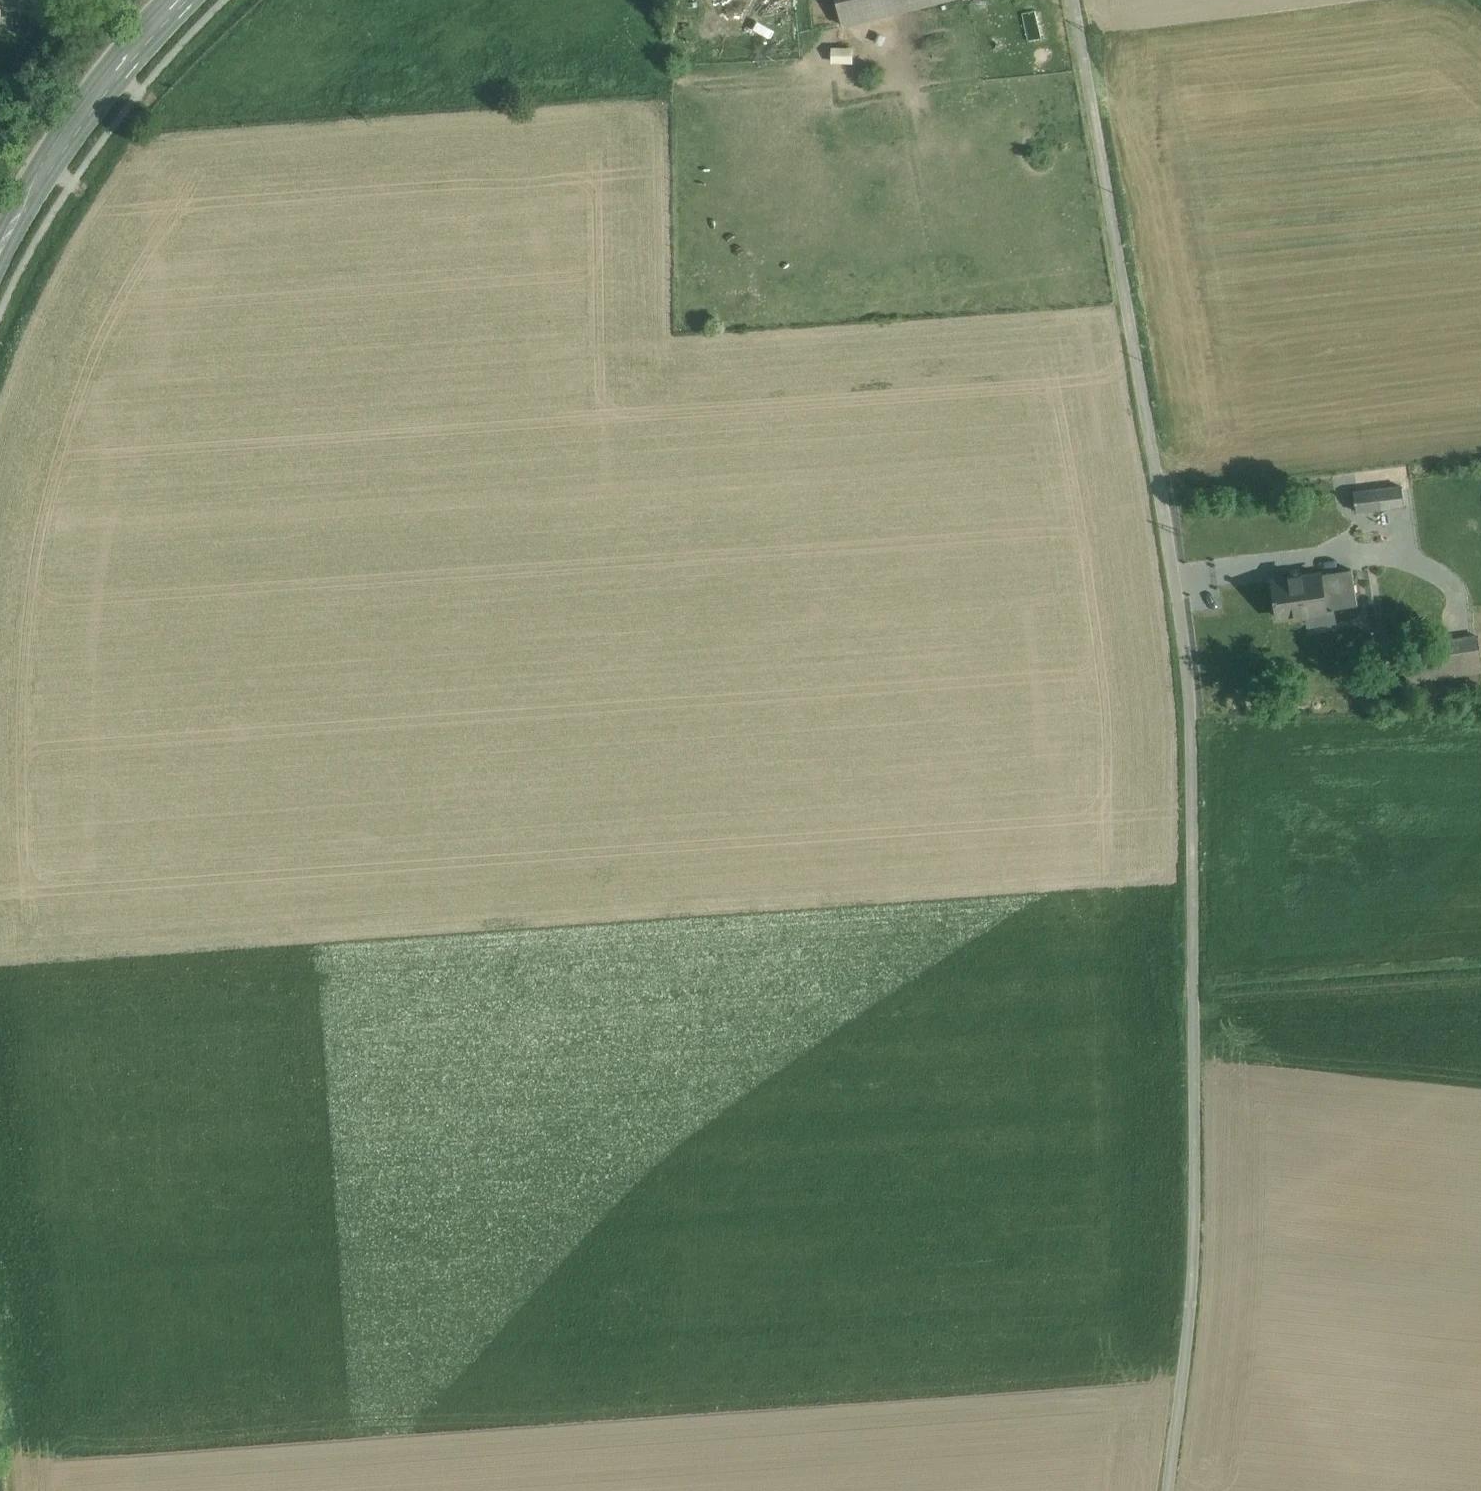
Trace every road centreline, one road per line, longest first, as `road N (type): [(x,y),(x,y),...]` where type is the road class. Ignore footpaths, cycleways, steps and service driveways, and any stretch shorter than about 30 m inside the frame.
road 1 (unclassified): [(1074,0),(1193,674),(1195,1272),(1170,1490)]
road 2 (secondary): [(0,254),(107,80),(185,0)]

